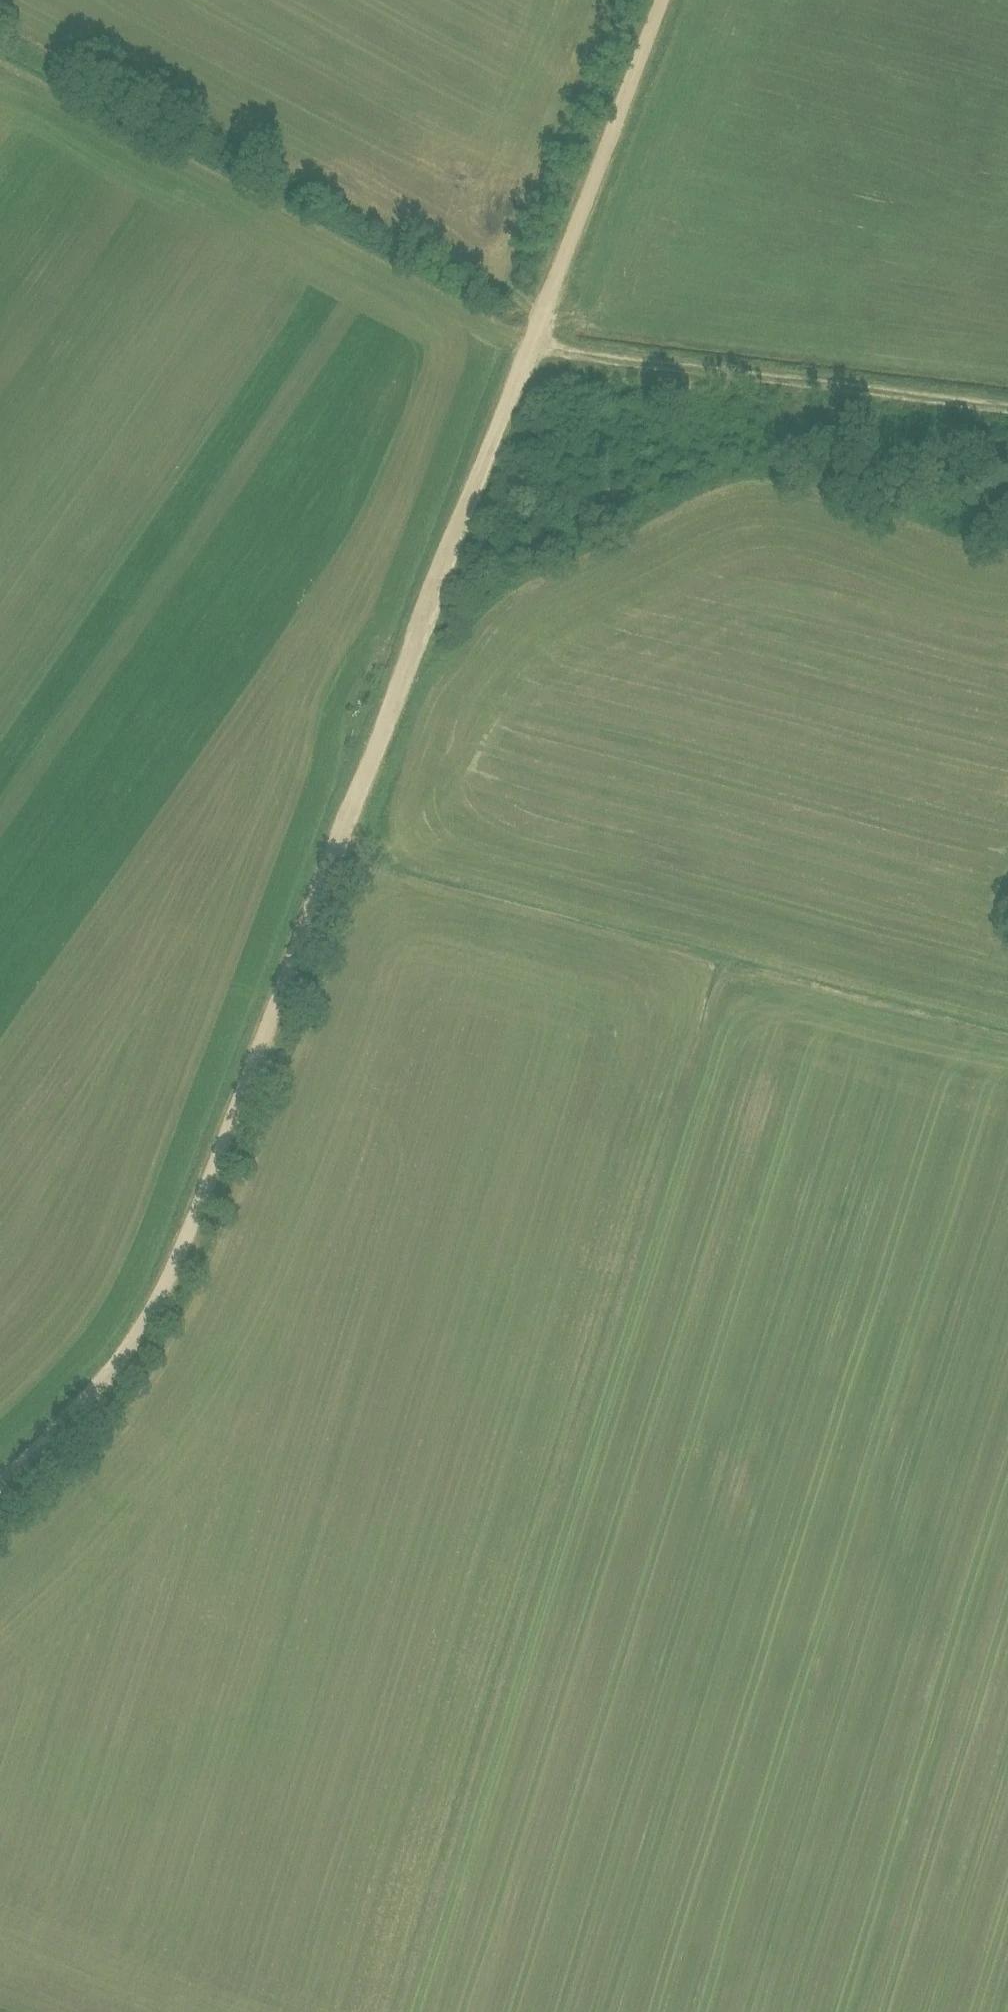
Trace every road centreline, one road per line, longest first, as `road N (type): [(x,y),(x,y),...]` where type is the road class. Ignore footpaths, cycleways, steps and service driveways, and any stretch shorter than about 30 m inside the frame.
road 1 (track): [(528,346),(288,972),(105,1387),(0,1483)]
road 2 (track): [(528,346),(1007,407)]
road 3 (track): [(654,0),(528,346)]

